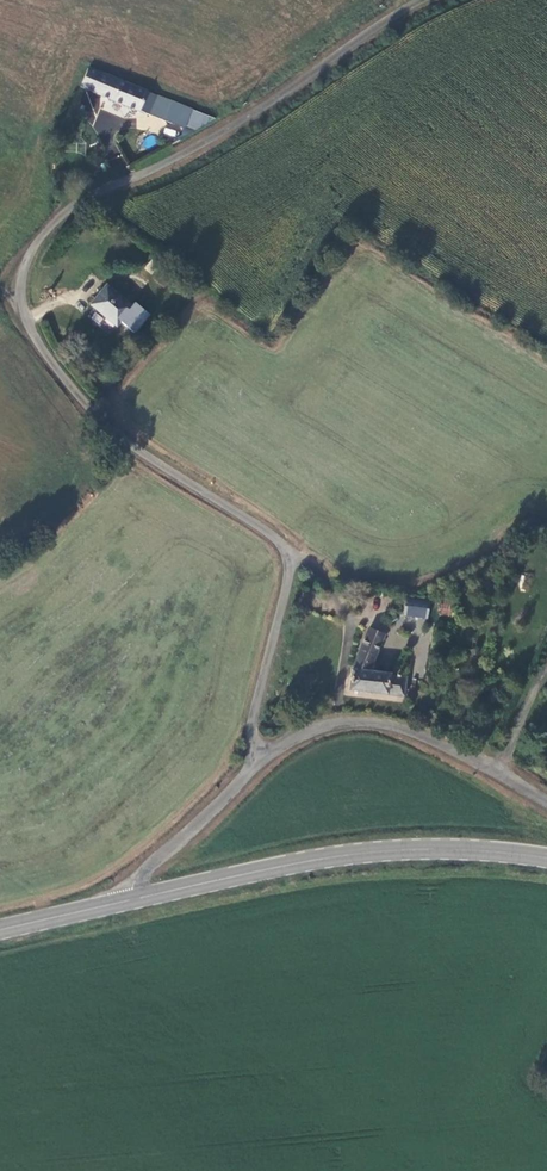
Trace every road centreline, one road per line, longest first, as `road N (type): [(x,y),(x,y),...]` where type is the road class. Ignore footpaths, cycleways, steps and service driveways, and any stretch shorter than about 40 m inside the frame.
road 1 (unclassified): [(422,0),(215,132),(65,212),(46,231),(30,293),(34,355),(43,369),(151,459),(282,548),(286,592),(251,726),(256,767)]
road 2 (secondary): [(546,858),(373,852),(124,901)]
road 3 (unclassified): [(546,801),(428,738),(369,723),(322,725),(256,767)]
road 4 (unclassified): [(256,767),(147,868),(124,901)]
road 5 (secondary): [(124,901),(0,930)]

